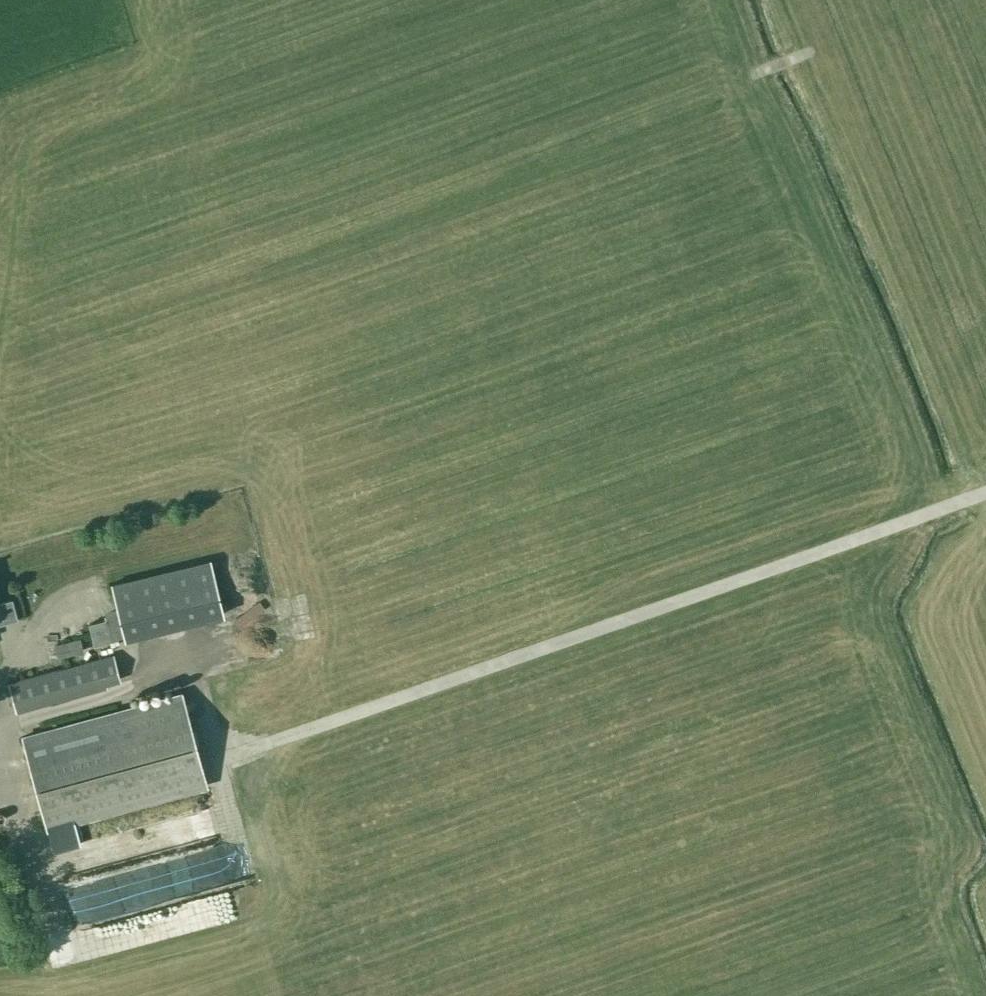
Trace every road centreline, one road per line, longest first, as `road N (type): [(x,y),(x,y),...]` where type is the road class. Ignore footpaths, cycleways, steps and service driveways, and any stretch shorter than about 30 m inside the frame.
road 1 (track): [(0,724),(197,676),(212,739),(240,752),(985,490)]

